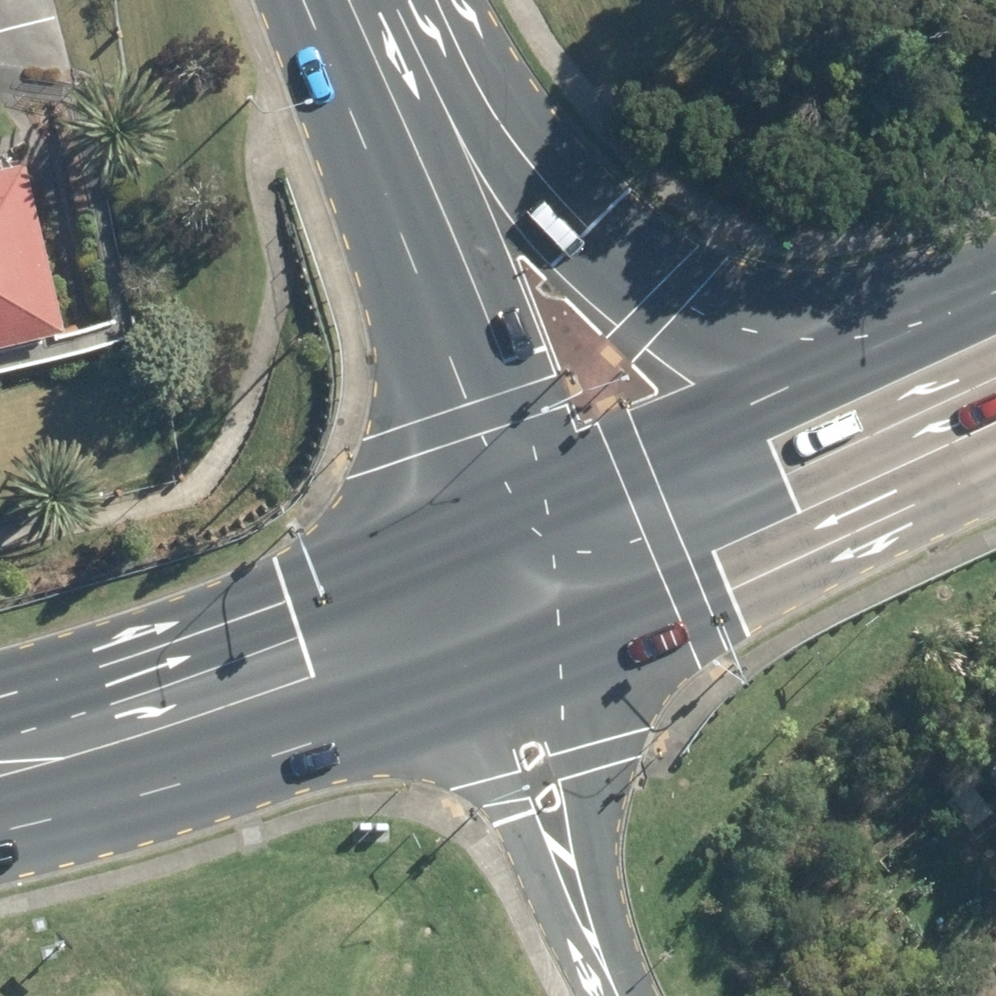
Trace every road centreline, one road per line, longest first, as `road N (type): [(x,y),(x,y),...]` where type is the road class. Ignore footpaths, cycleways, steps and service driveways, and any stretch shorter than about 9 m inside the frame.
road 1 (primary): [(413,0),(592,234),(676,289),(943,406)]
road 2 (secondary): [(471,604),(351,0)]
road 3 (secondary): [(374,0),(488,281),(576,563)]
road 4 (primary): [(0,757),(312,667),(471,604)]
road 5 (residential): [(576,563),(601,756),(600,879),(623,995)]
road 6 (residential): [(613,995),(548,893),(495,730),(471,604)]
road 7 (primary): [(576,563),(943,406)]

